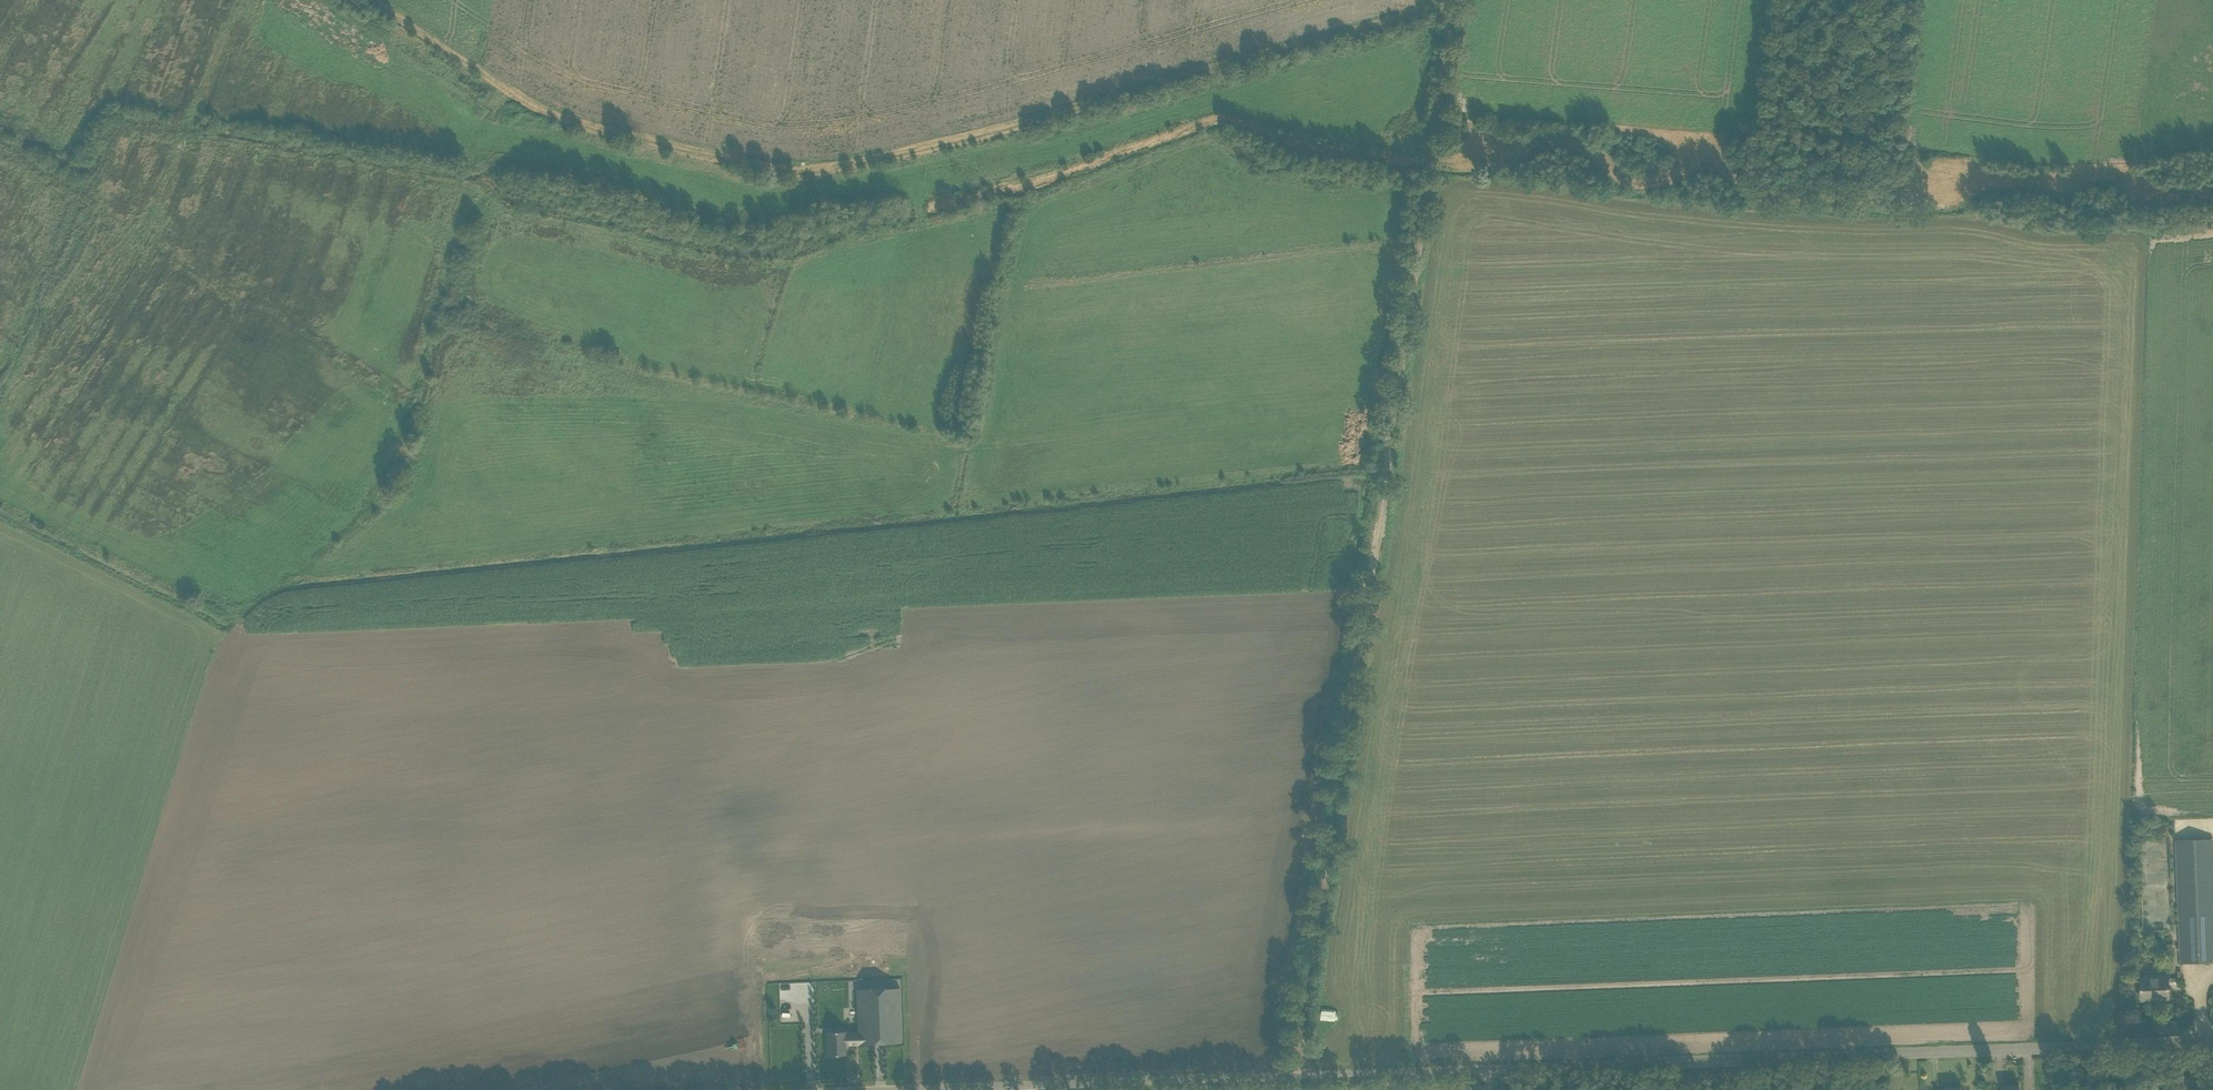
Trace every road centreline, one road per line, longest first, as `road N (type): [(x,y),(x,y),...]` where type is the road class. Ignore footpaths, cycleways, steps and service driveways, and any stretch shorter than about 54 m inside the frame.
road 1 (unclassified): [(2212,1039),(910,1089)]
road 2 (track): [(1293,1076),(1455,1)]

